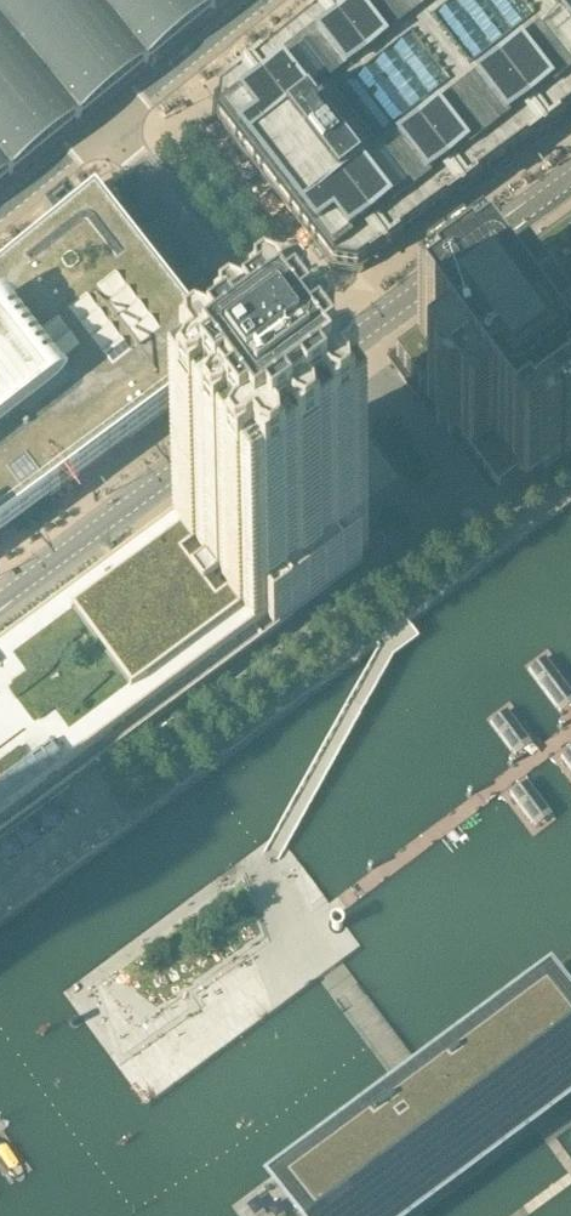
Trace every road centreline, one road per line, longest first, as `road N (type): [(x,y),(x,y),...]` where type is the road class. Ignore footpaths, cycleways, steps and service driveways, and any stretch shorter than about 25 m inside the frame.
road 1 (tertiary): [(0,601),(310,375)]
road 2 (tertiary): [(310,375),(570,184)]
road 3 (residential): [(310,375),(111,126)]
road 4 (tertiary): [(265,0),(111,126)]
road 5 (tertiary): [(111,126),(0,214)]

